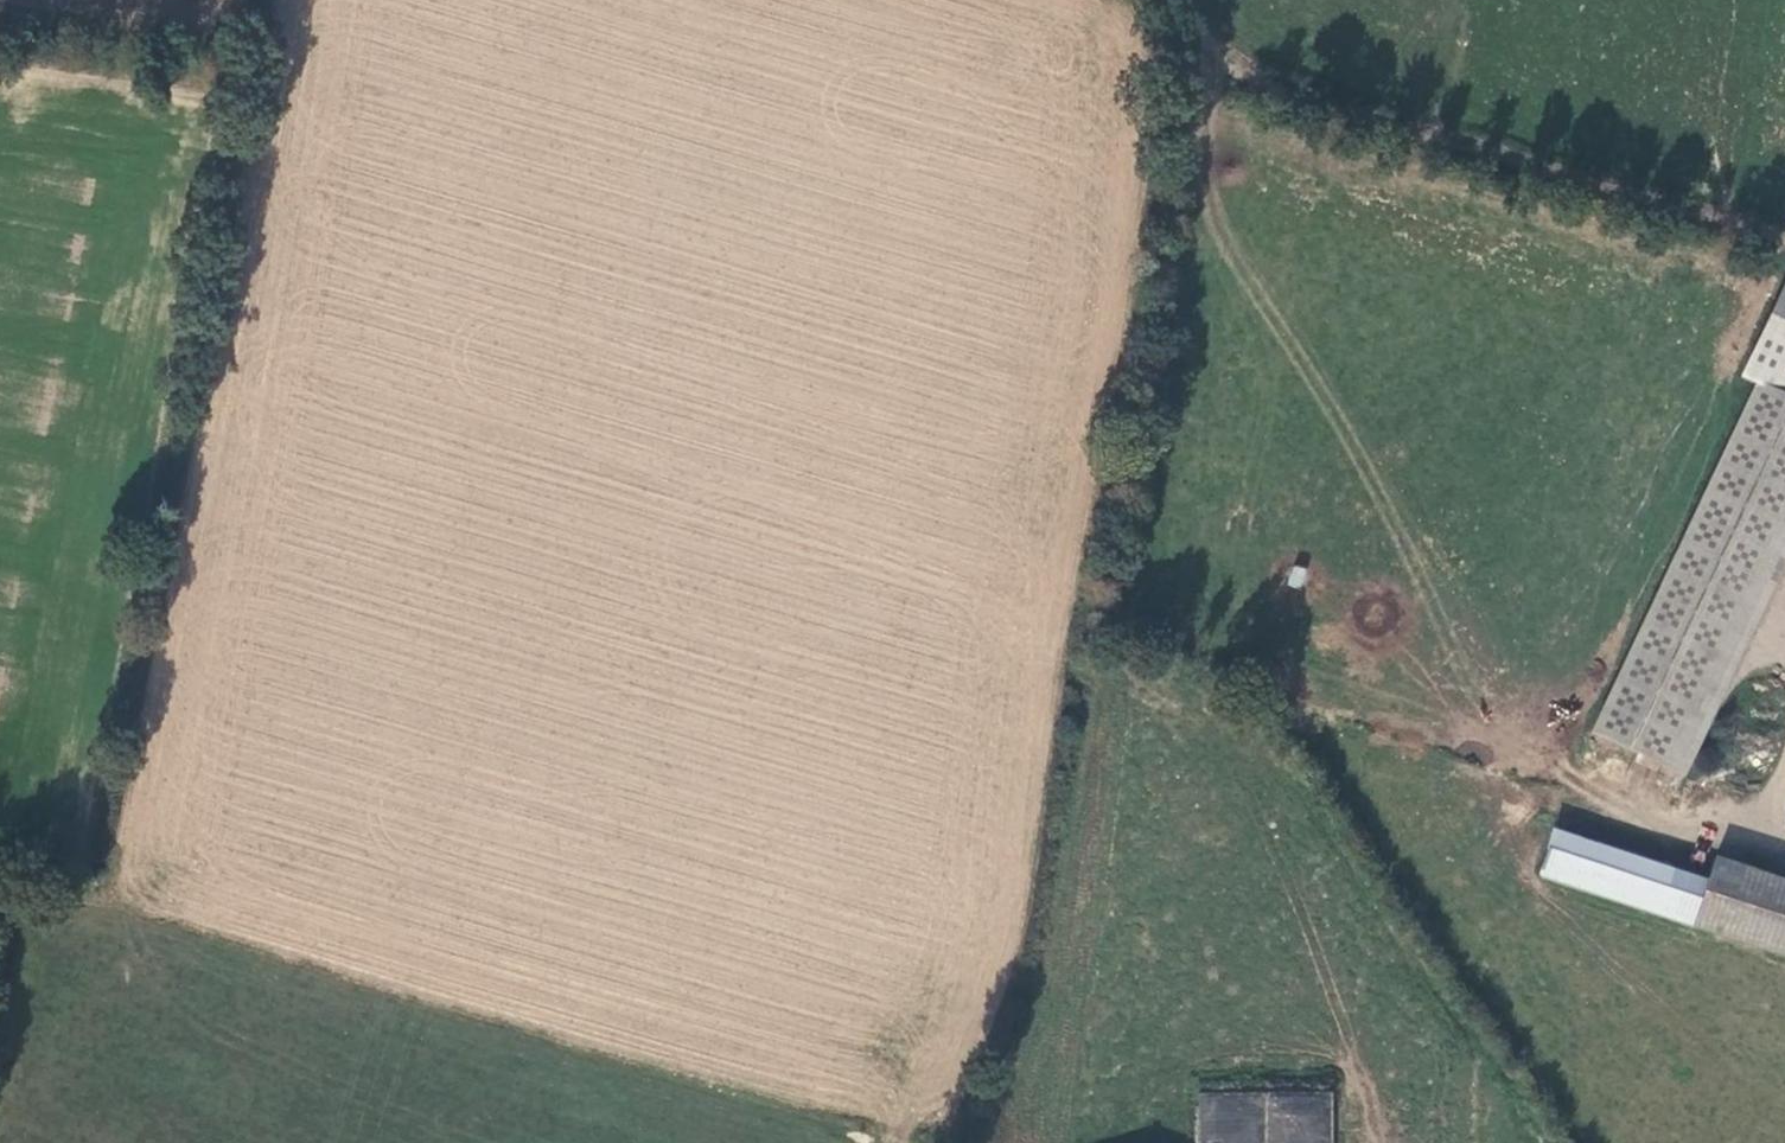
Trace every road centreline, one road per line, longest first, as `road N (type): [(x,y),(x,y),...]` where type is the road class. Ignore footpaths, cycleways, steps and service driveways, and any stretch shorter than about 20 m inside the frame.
road 1 (track): [(1169,0),(1236,96),(1784,228)]

